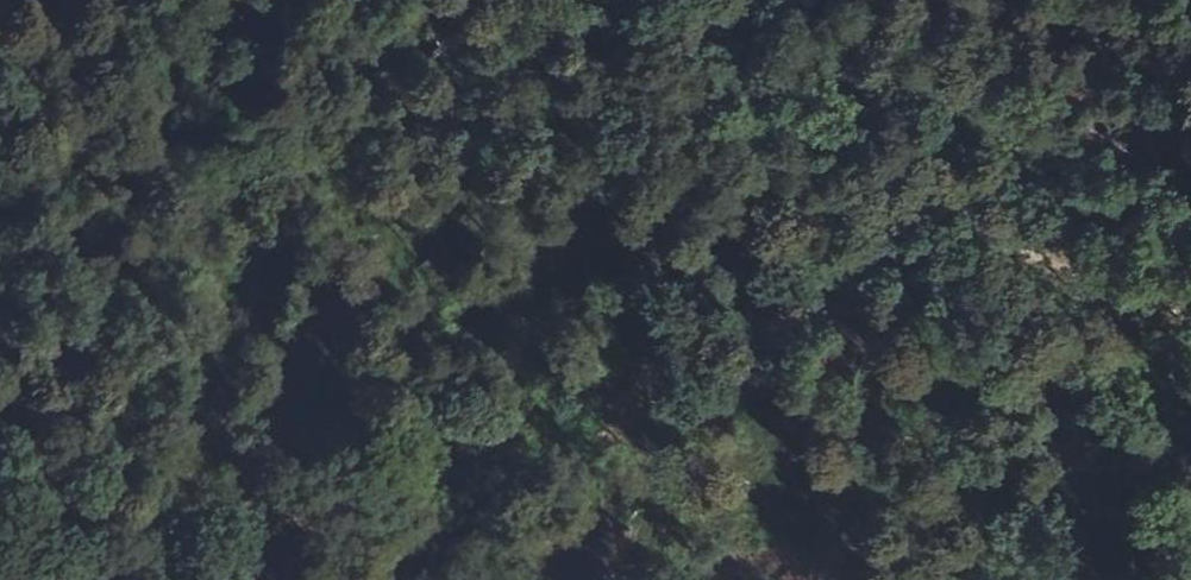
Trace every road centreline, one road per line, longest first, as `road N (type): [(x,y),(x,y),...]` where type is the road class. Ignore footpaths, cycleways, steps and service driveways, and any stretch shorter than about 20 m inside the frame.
road 1 (track): [(0,486),(254,579)]

